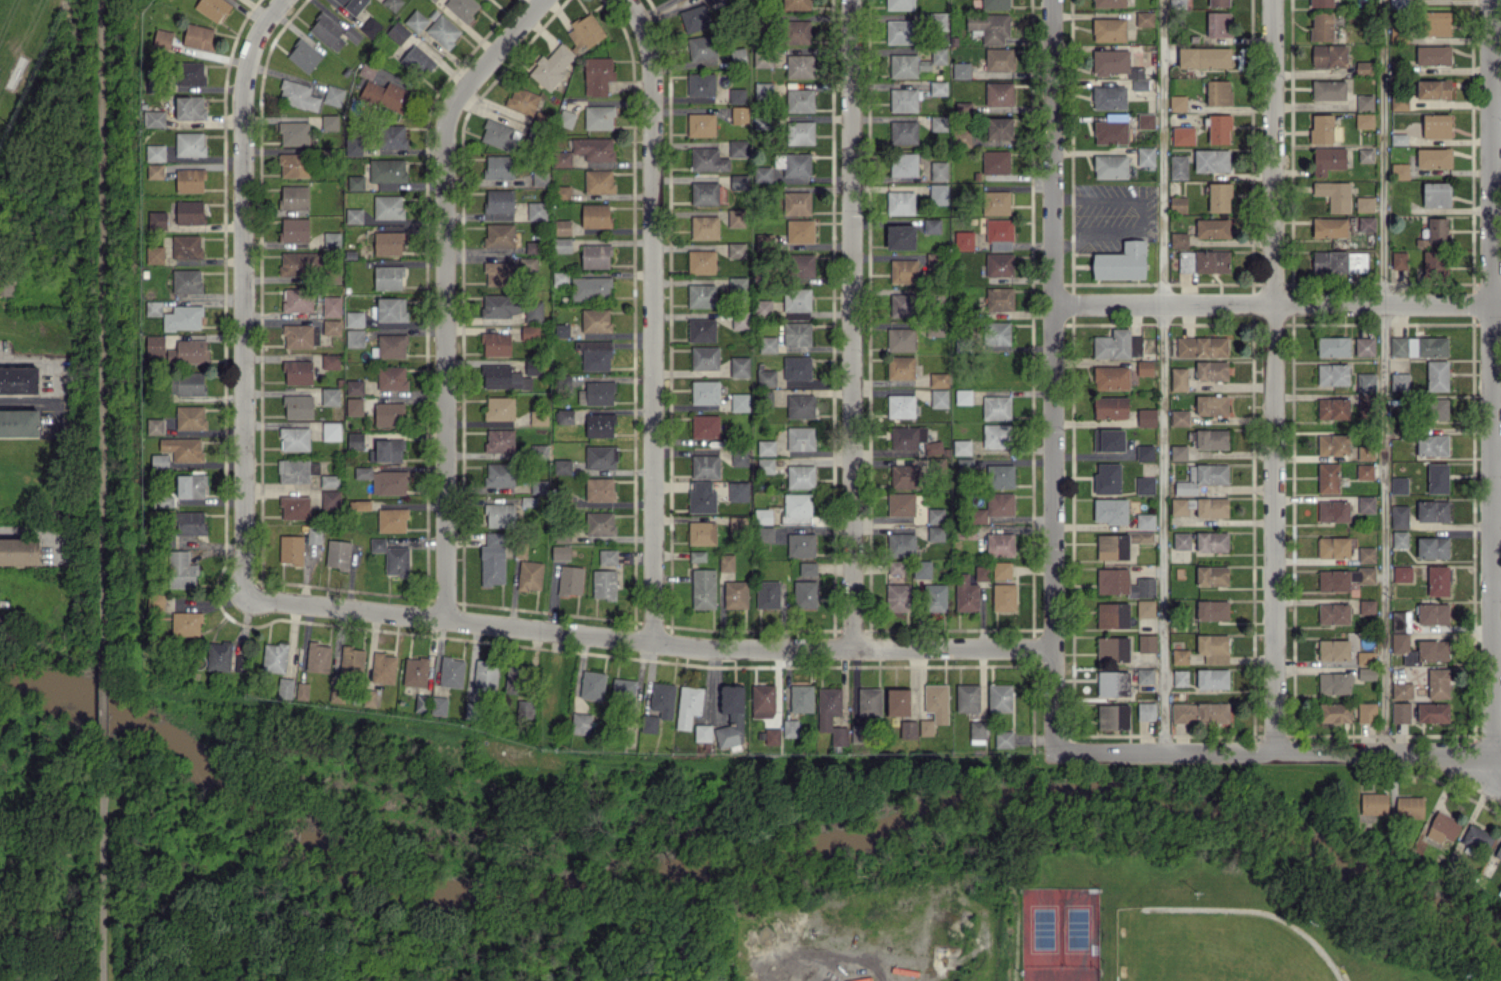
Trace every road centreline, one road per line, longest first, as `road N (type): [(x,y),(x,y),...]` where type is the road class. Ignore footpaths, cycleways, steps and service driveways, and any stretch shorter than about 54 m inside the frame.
road 1 (residential): [(1053,650),(710,649),(245,595)]
road 2 (residential): [(1490,0),(1492,755)]
road 3 (residential): [(1054,0),(1053,753)]
road 4 (residential): [(1271,0),(1274,752)]
road 5 (residential): [(542,0),(459,93),(445,126),(445,621)]
road 6 (residential): [(849,0),(851,650)]
road 7 (residential): [(627,0),(650,52),(652,83),(654,643)]
road 8 (residential): [(282,0),(254,38),(242,102),(245,595)]
road 9 (residential): [(1500,302),(1052,303)]
road 10 (residential): [(1500,755),(1053,753)]

